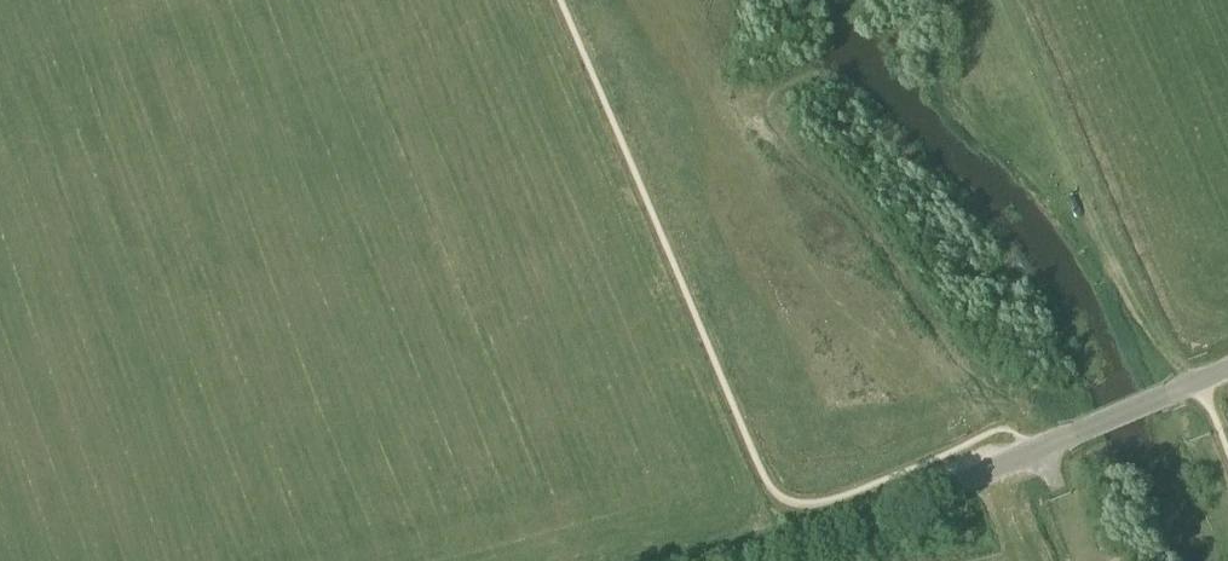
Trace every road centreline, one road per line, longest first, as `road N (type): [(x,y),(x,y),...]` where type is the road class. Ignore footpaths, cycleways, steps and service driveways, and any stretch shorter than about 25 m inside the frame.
road 1 (unclassified): [(749,560),(1227,369)]
road 2 (track): [(817,78),(811,104),(823,161),(879,240),(1008,348),(1047,392),(1056,410),(1025,455)]
road 3 (track): [(1198,382),(1139,322),(1084,214),(1002,5)]
road 4 (track): [(1002,5),(725,116)]

